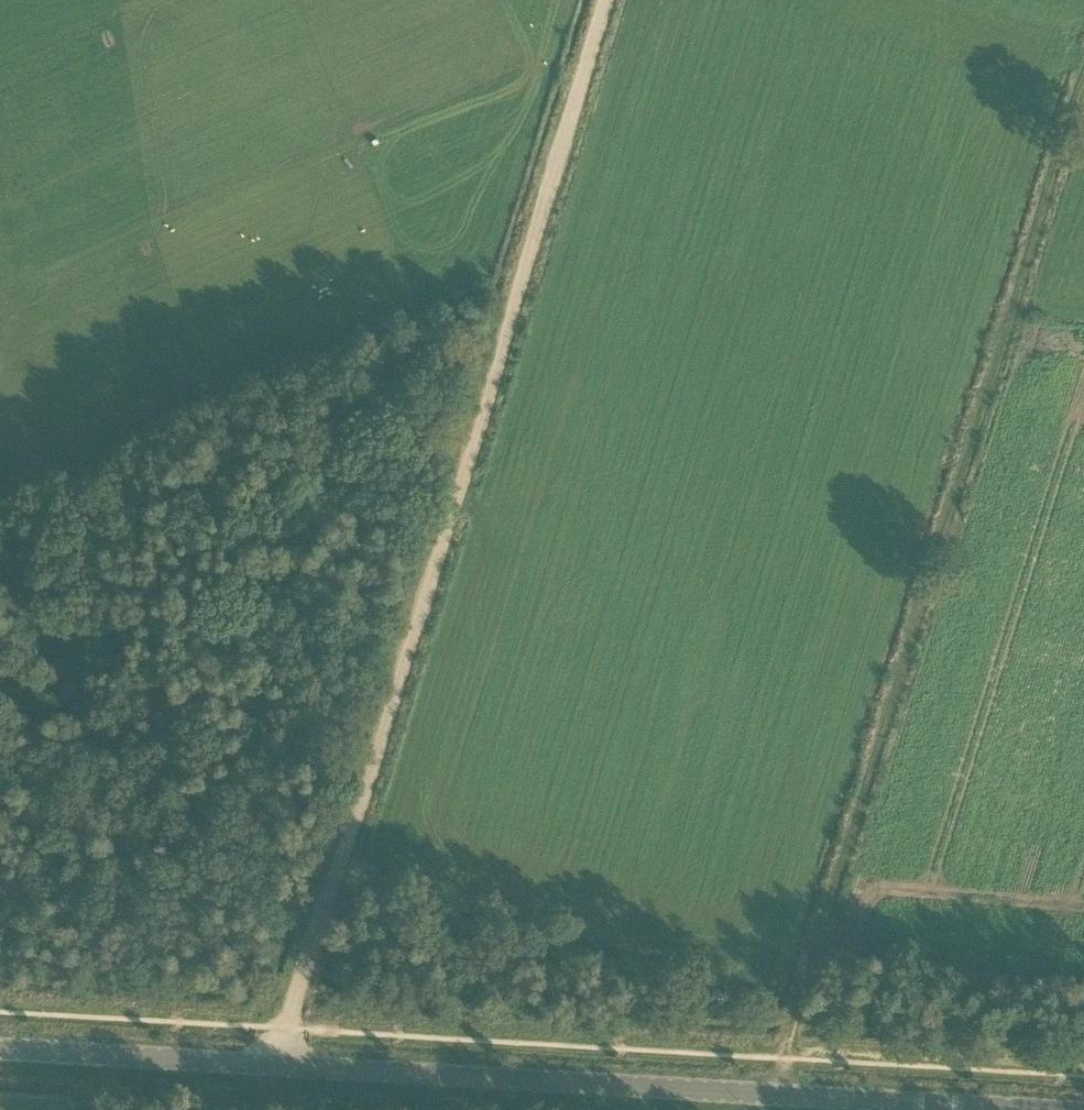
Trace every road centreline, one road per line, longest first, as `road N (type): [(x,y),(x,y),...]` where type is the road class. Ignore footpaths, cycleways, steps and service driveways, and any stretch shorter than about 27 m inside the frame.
road 1 (track): [(272,1063),(606,0)]
road 2 (unclassified): [(0,1047),(1072,1109)]
road 3 (track): [(786,1058),(1083,68)]

